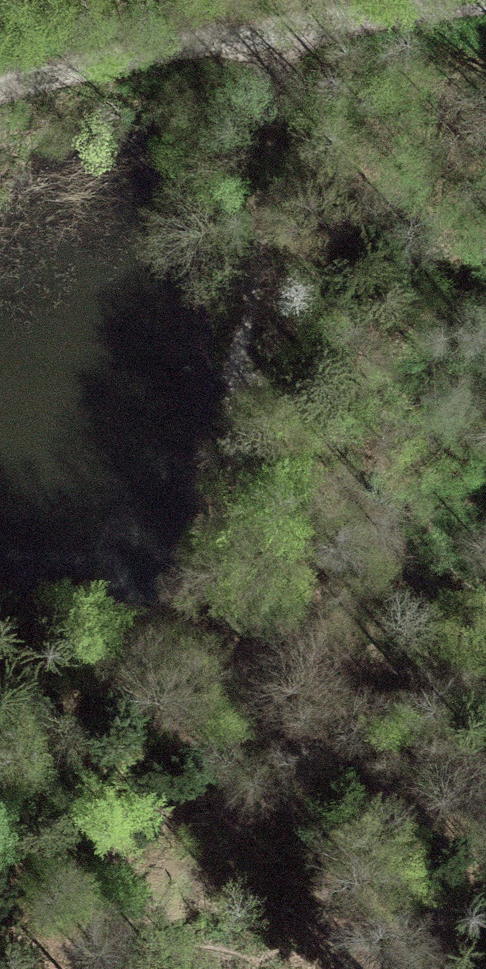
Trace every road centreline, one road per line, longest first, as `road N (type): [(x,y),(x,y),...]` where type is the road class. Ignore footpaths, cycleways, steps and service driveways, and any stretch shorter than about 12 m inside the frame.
road 1 (track): [(0,609),(175,651),(217,650),(257,637),(244,400),(269,30)]
road 2 (track): [(0,89),(269,30),(485,1)]
road 3 (track): [(257,637),(485,684)]

